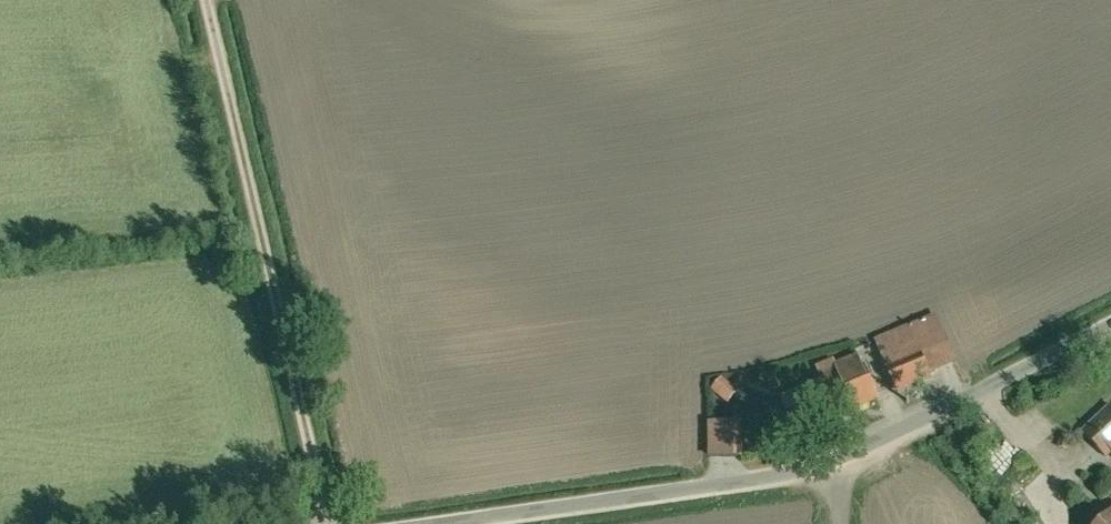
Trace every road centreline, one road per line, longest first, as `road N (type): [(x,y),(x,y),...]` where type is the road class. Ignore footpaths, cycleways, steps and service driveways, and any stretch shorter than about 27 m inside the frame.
road 1 (unclassified): [(429,523),(789,477),(842,461),(1110,333)]
road 2 (track): [(208,0),(331,523)]

